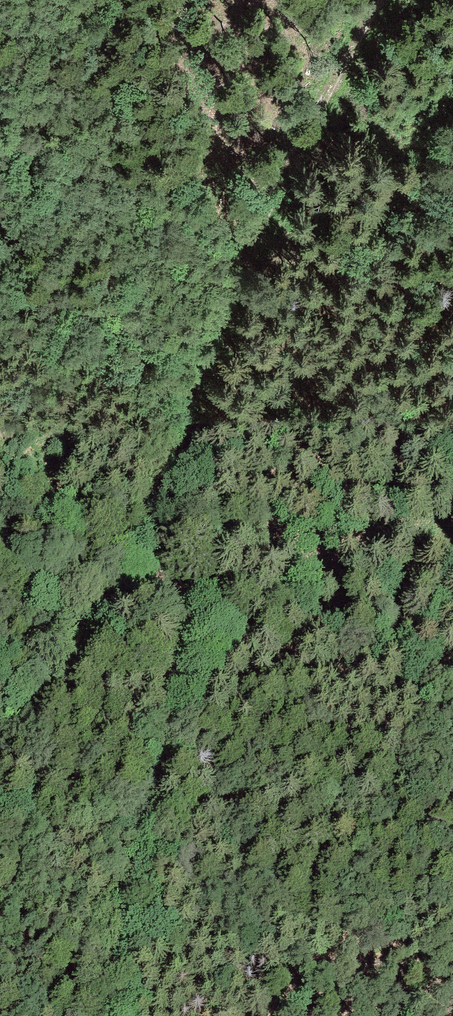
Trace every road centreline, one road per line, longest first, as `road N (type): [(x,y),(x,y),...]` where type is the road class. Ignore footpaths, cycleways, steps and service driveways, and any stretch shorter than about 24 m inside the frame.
road 1 (track): [(103,1015),(192,650),(185,622),(134,583),(223,315)]
road 2 (track): [(381,0),(223,315)]

